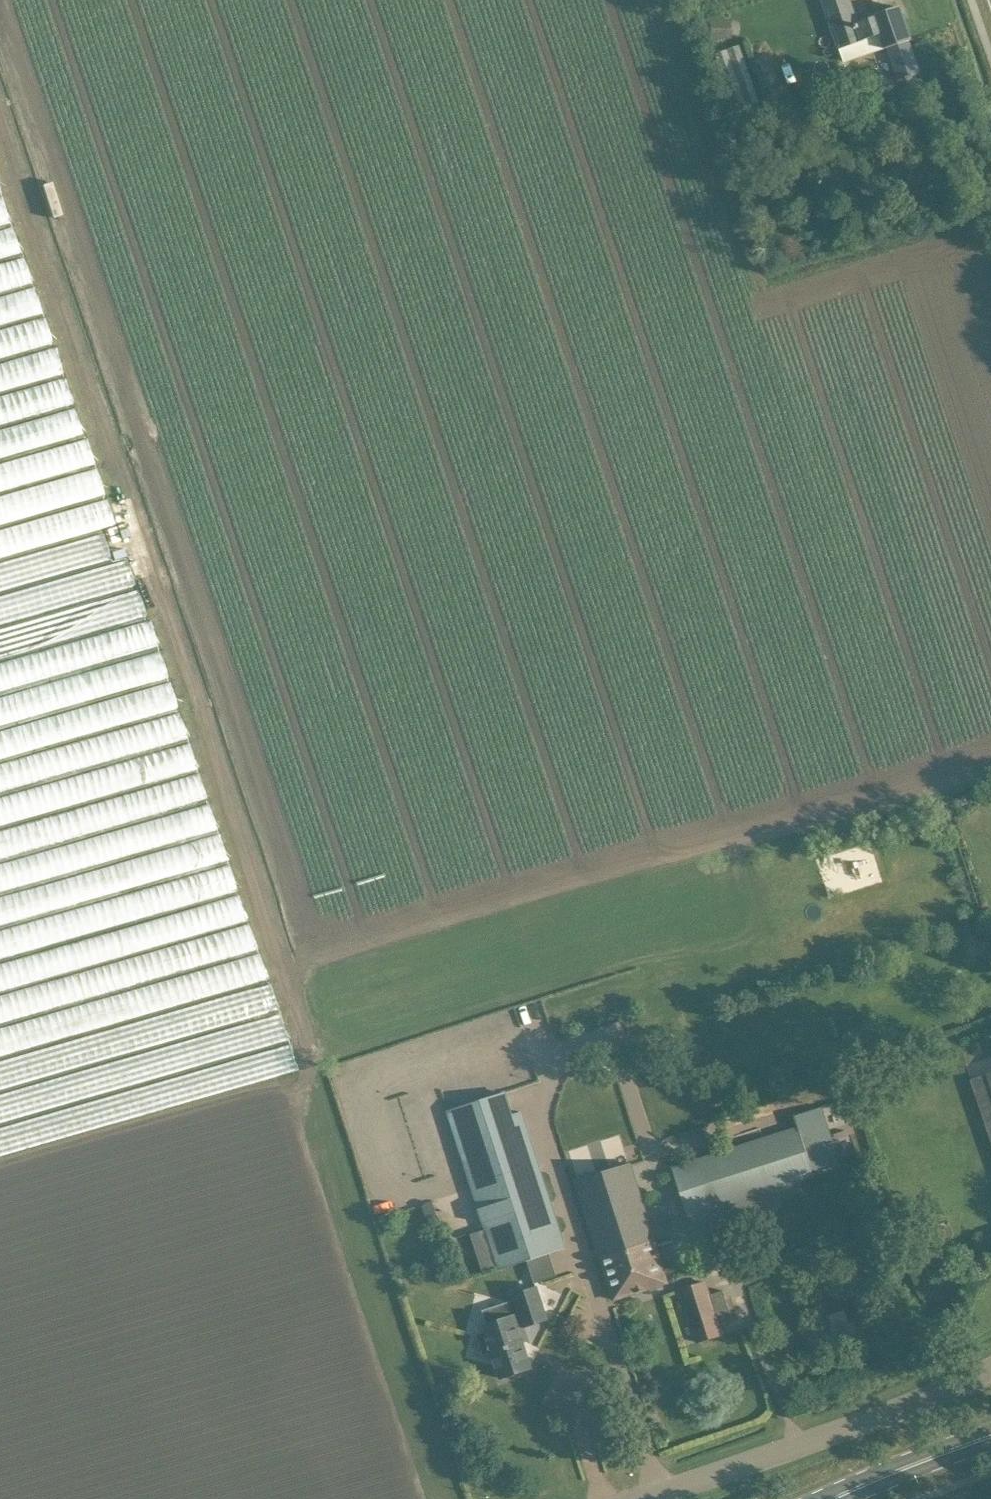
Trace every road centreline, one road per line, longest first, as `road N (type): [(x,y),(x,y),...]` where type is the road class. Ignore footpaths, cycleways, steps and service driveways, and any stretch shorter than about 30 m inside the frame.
road 1 (unclassified): [(990,1365),(799,1448),(652,1498)]
road 2 (primary): [(822,1498),(990,1436)]

